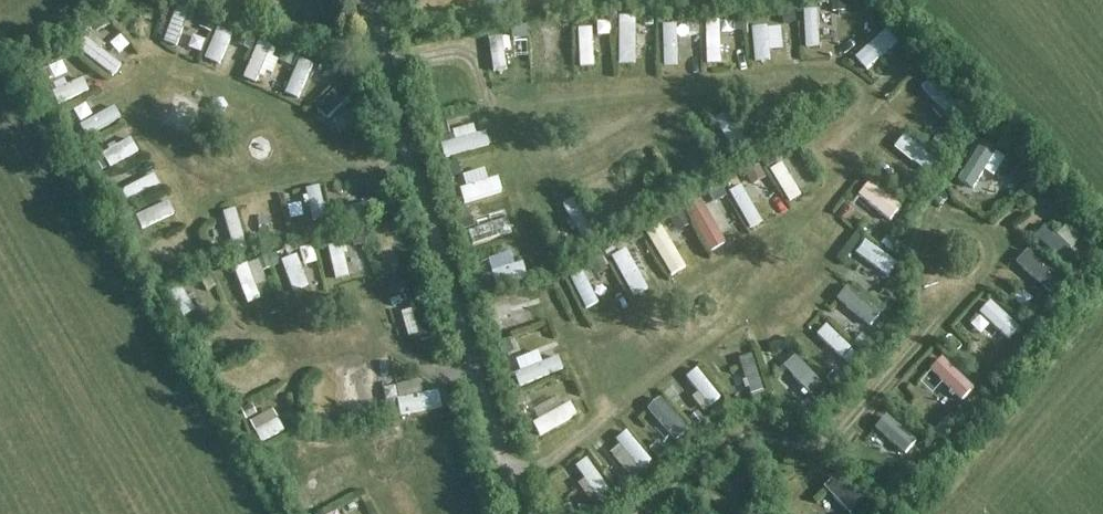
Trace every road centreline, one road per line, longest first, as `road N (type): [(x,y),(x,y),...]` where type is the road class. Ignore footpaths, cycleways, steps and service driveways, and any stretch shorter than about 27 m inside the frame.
road 1 (track): [(504,464),(543,468),(614,413),(865,168),(892,125)]
road 2 (track): [(383,58),(473,60),(488,97),(525,104),(635,104),(800,75),(842,74),(874,94)]
road 3 (track): [(409,158),(365,171),(322,168),(296,135),(170,72),(147,71),(132,84),(133,106),(186,187),(203,193)]
road 4 (track): [(644,513),(746,434),(817,447),(939,323)]
road 5 (track): [(944,513),(1102,327)]
road 6 (track): [(939,323),(994,266),(990,238),(971,224),(941,223),(921,246),(924,274)]
road 7 (track): [(476,375),(451,379),(426,370),(380,334),(295,365)]
road 8 (track): [(389,513),(357,444),(308,447)]
road 9 (track): [(203,193),(322,168)]

